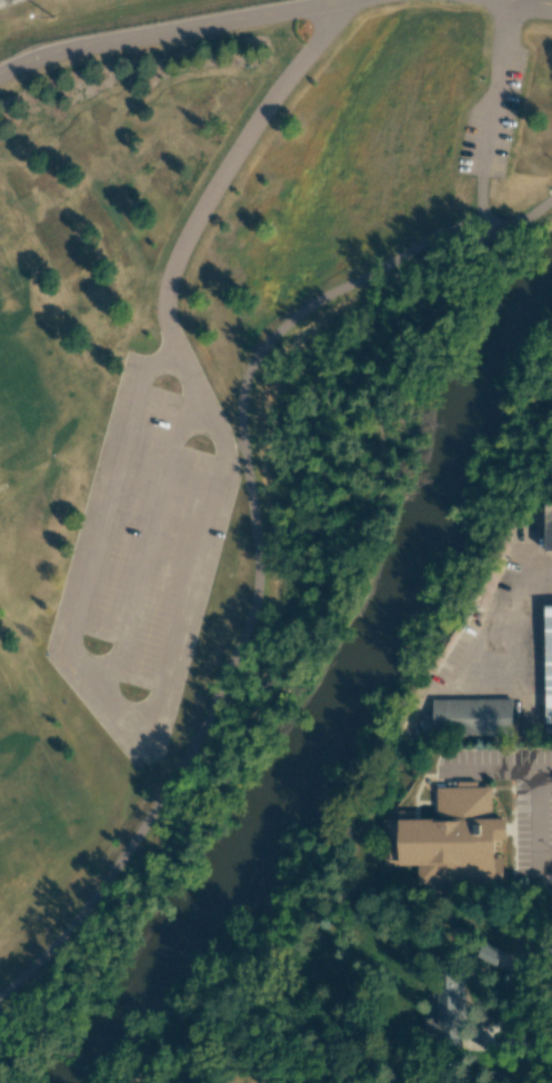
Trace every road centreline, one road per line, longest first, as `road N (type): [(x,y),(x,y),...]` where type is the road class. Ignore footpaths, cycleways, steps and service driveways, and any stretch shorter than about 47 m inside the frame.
road 1 (residential): [(322,0),(91,46),(0,78)]

